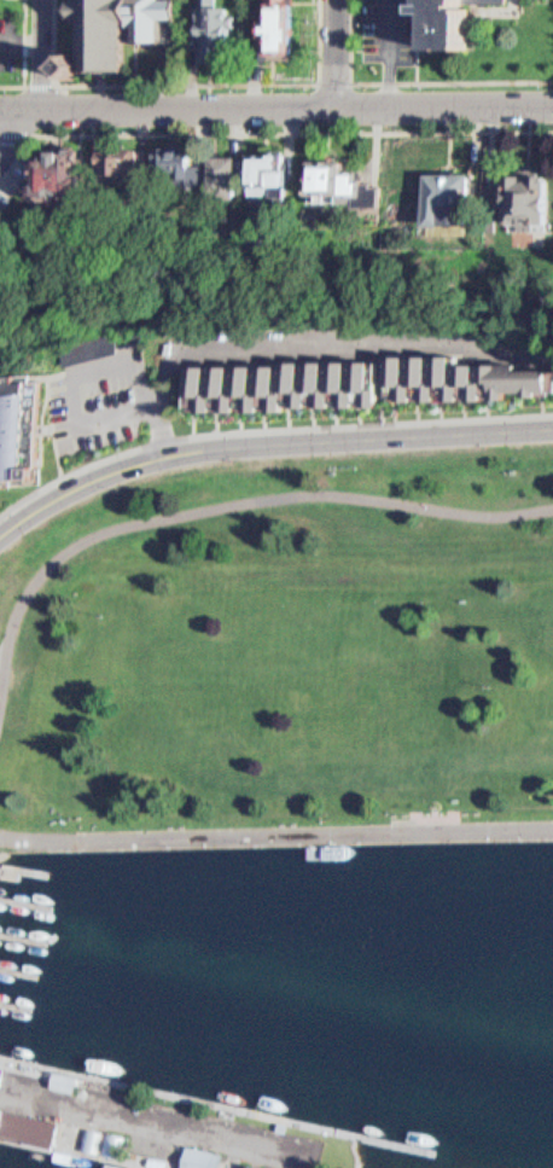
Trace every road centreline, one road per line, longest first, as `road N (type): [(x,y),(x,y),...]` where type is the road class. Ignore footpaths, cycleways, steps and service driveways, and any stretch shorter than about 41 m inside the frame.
road 1 (tertiary): [(0,534),(66,492),(147,458),(233,444),(552,426)]
road 2 (tertiary): [(552,104),(0,109)]

